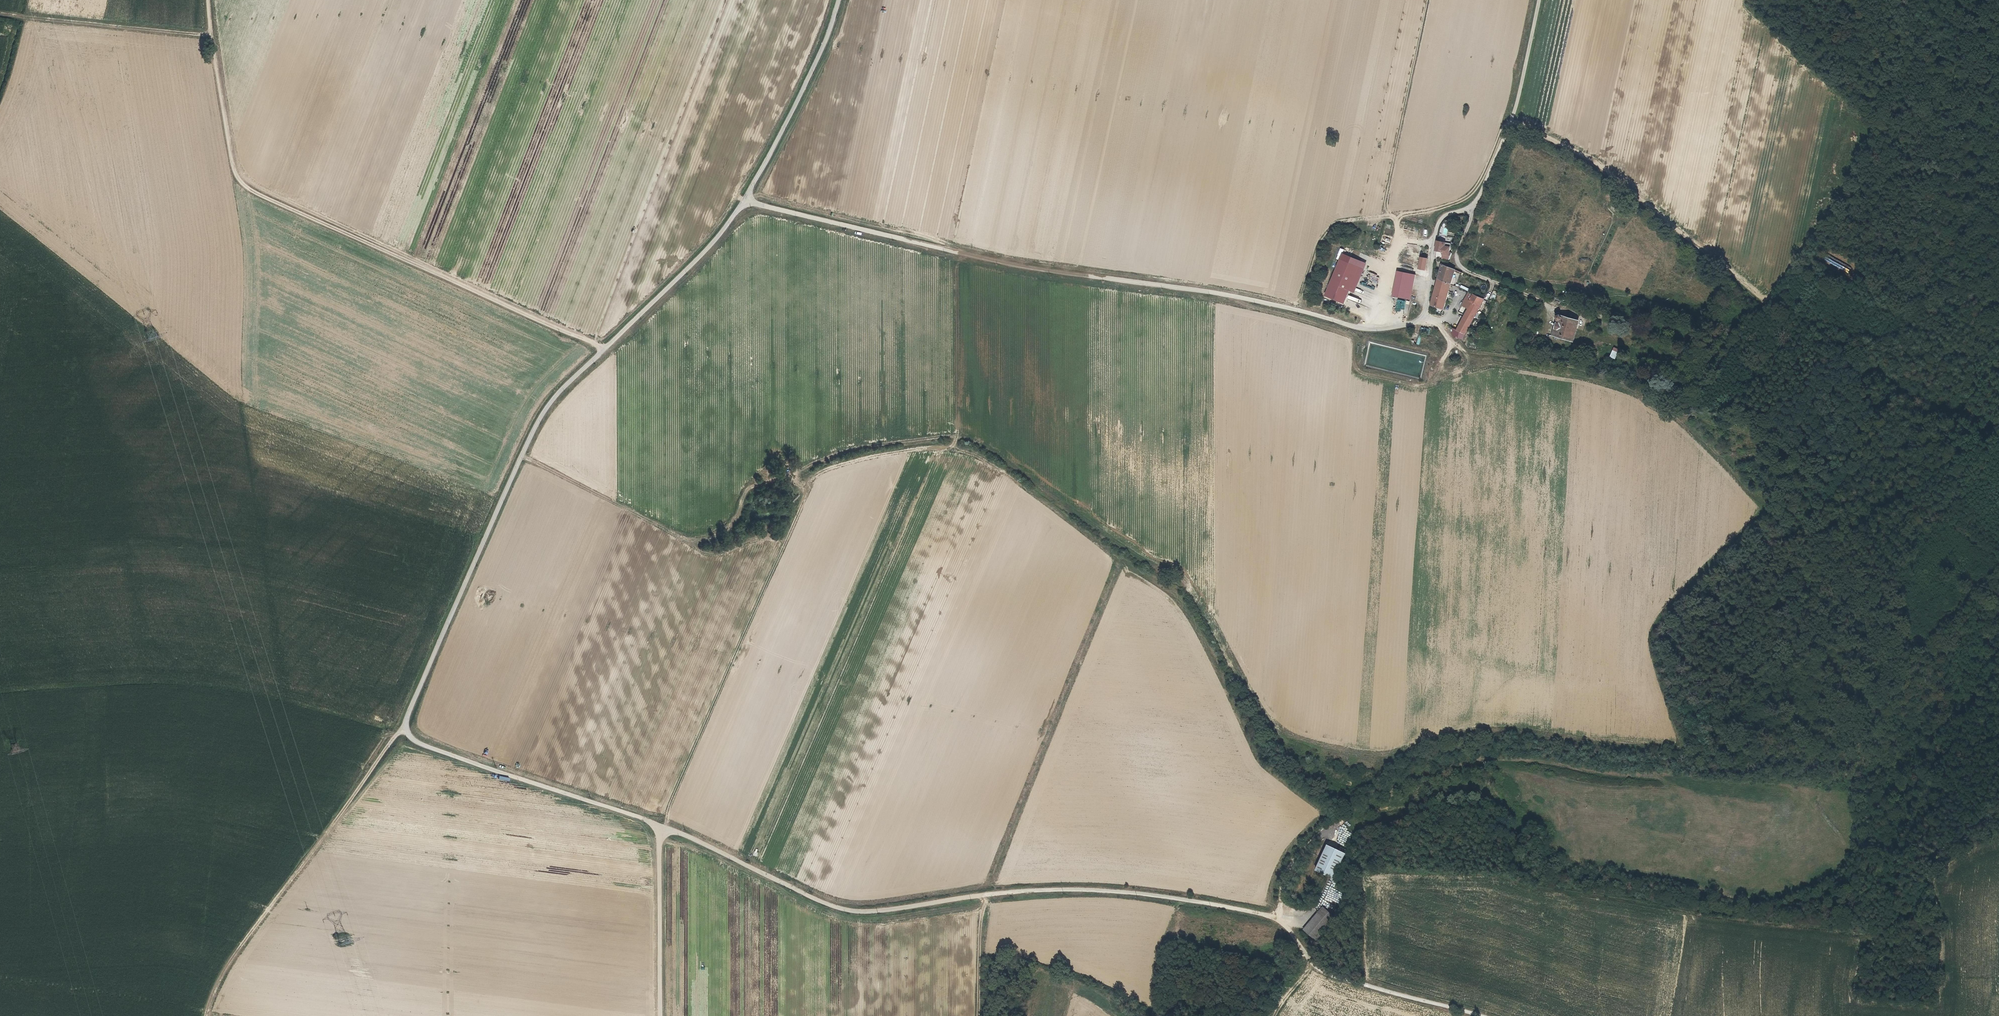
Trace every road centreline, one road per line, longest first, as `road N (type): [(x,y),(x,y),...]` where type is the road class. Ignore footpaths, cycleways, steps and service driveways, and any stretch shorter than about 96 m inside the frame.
road 1 (unclassified): [(748,199),(1026,269),(1229,296),(1359,328),(1414,323),(1423,318),(1436,228),(1448,214),(1471,208),(1485,188),(1513,115),(1540,0)]
road 2 (unclassified): [(660,830),(425,747),(407,727),(527,443),(556,398),(748,199)]
road 3 (unclassified): [(1283,919),(1108,892),(842,911),(660,830)]
road 4 (track): [(603,351),(246,188),(229,152),(210,0)]
road 5 (track): [(1283,919),(1287,874),(1321,835),(1440,768),(1514,758),(1776,783)]
road 6 (track): [(206,1015),(236,954),(407,727)]
road 7 (track): [(247,407),(236,176)]
road 8 (track): [(1283,919),(1317,968),(1480,1015)]
road 9 (unclassified): [(748,199),(840,0)]
road 10 (track): [(0,15),(212,37)]
road 11 (track): [(1437,321),(1463,351),(1557,364),(1629,386)]
road 12 (track): [(1998,676),(1937,715),(1910,782),(1889,805),(1861,813)]
road 13 (unclassified): [(661,1015),(660,830)]

